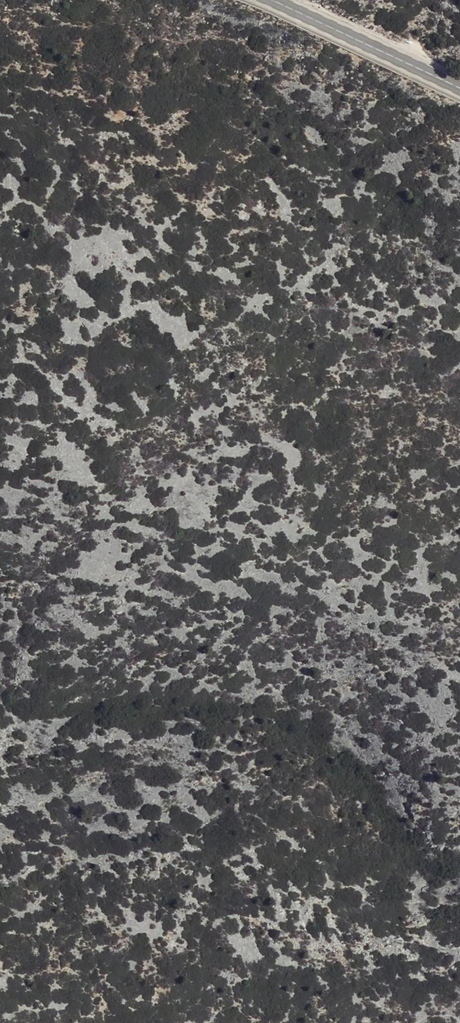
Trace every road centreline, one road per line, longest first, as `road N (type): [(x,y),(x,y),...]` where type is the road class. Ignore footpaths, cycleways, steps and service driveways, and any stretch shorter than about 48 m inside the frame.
road 1 (primary): [(459,88),(274,0)]

